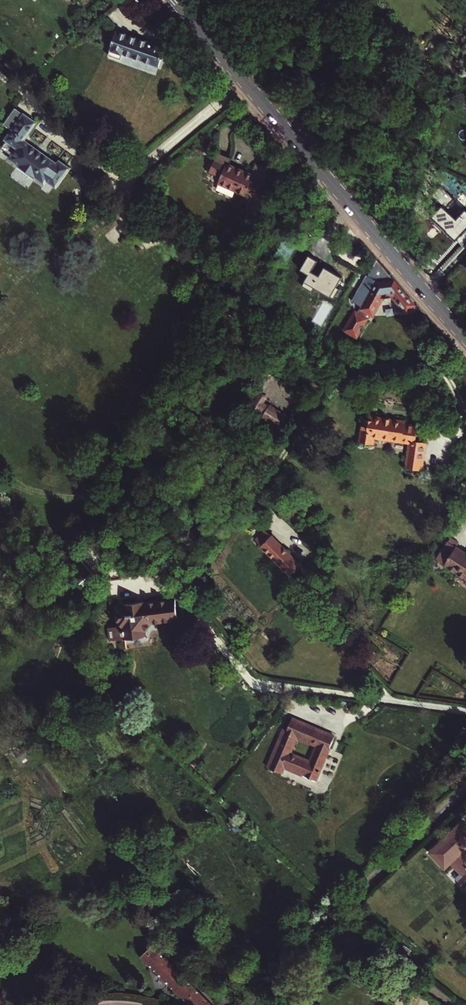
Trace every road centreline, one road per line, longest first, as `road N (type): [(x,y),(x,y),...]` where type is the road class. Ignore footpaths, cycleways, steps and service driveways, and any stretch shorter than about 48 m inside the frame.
road 1 (primary): [(175,0),(465,338)]
road 2 (residential): [(465,790),(330,917),(453,1004)]

